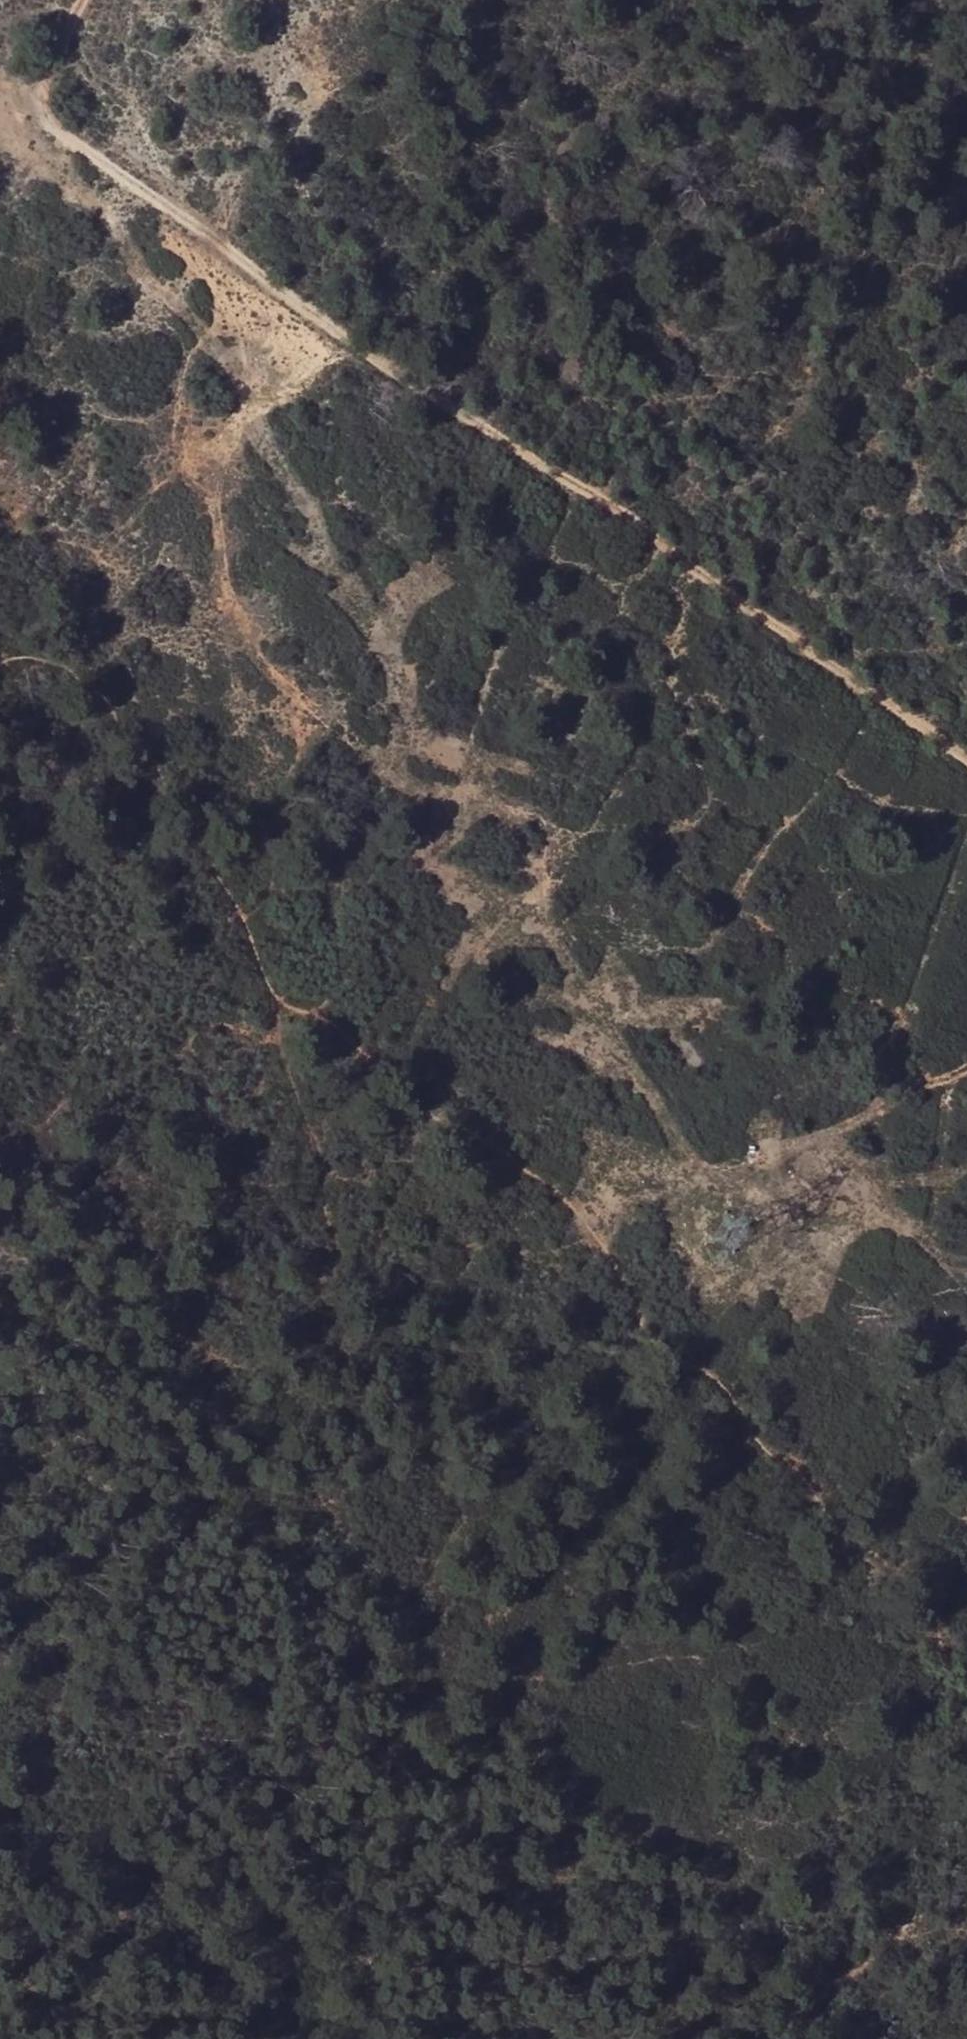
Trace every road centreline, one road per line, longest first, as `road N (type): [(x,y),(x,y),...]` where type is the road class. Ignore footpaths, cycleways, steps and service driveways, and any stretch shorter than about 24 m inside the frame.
road 1 (track): [(81,0),(44,92),(53,128),(410,384),(517,445),(966,756)]

